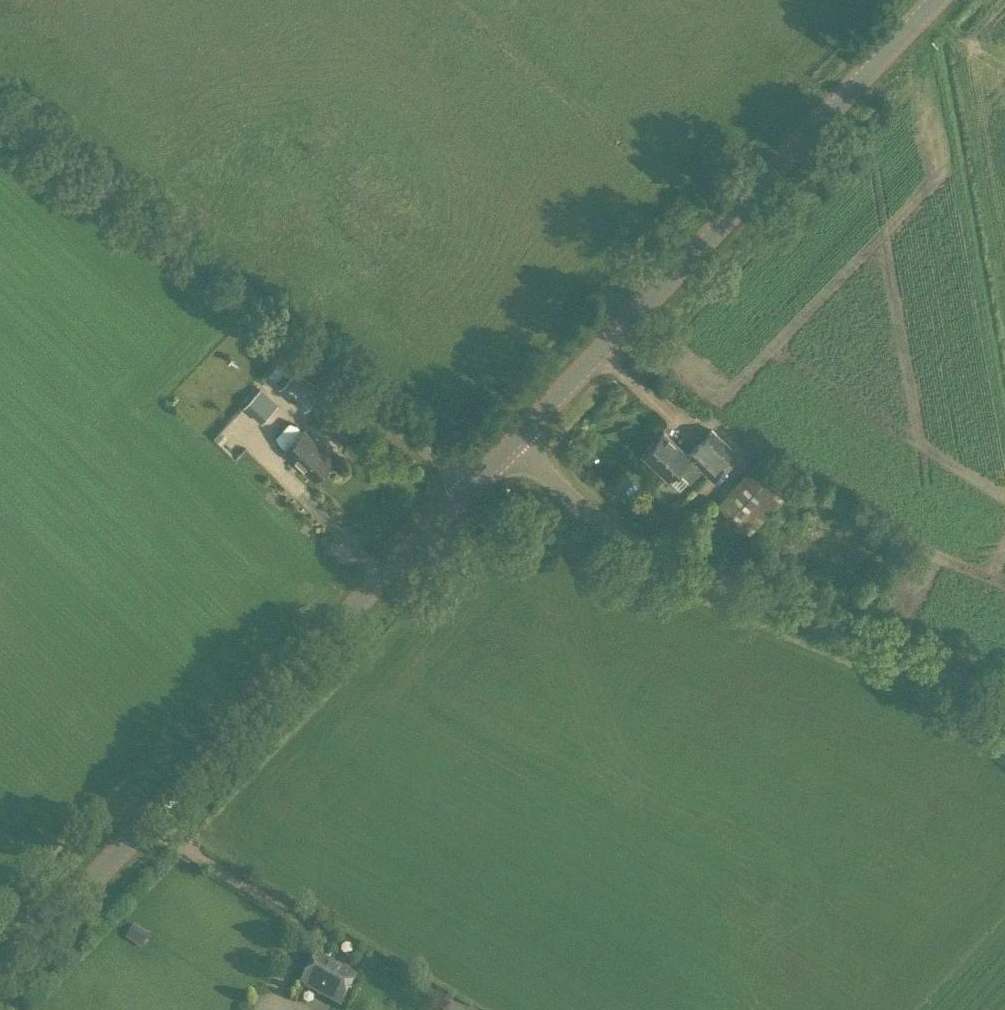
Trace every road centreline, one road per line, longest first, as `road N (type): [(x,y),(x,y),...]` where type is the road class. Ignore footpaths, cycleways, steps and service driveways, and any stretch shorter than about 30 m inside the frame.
road 1 (tertiary): [(0,969),(471,474)]
road 2 (tertiary): [(502,441),(932,0)]
road 3 (unclassified): [(0,104),(471,474)]
road 4 (unclassified): [(1004,690),(733,580),(502,441)]

